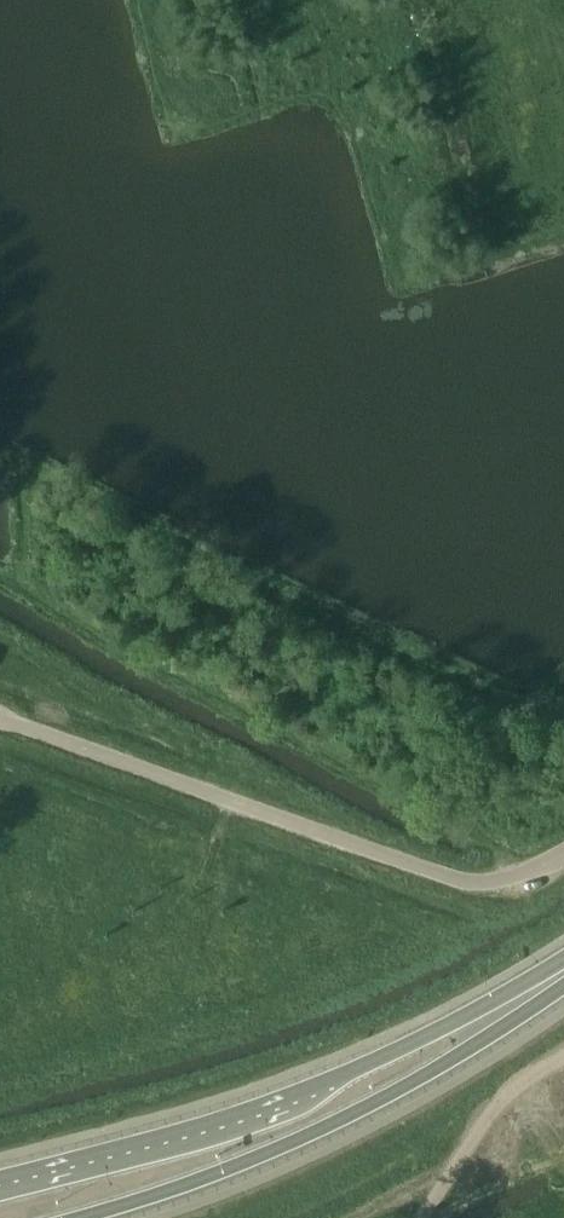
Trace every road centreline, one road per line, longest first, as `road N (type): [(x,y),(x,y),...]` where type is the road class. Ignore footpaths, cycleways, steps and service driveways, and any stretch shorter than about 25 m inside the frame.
road 1 (primary): [(563,961),(461,1020),(262,1113),(0,1185)]
road 2 (unclassified): [(563,860),(481,884),(450,879),(0,718)]
road 3 (primary): [(75,1217),(256,1158),(367,1107),(563,988)]
road 4 (unclassified): [(420,1217),(504,1095),(563,1058)]

